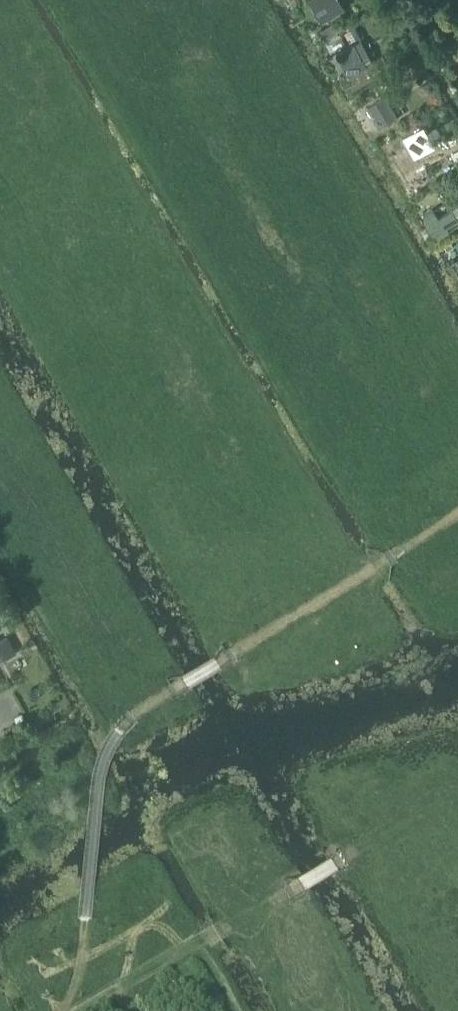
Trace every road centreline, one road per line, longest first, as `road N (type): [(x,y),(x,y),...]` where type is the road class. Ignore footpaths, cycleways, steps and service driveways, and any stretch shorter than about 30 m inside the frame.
road 1 (track): [(457,793),(78,1010)]

